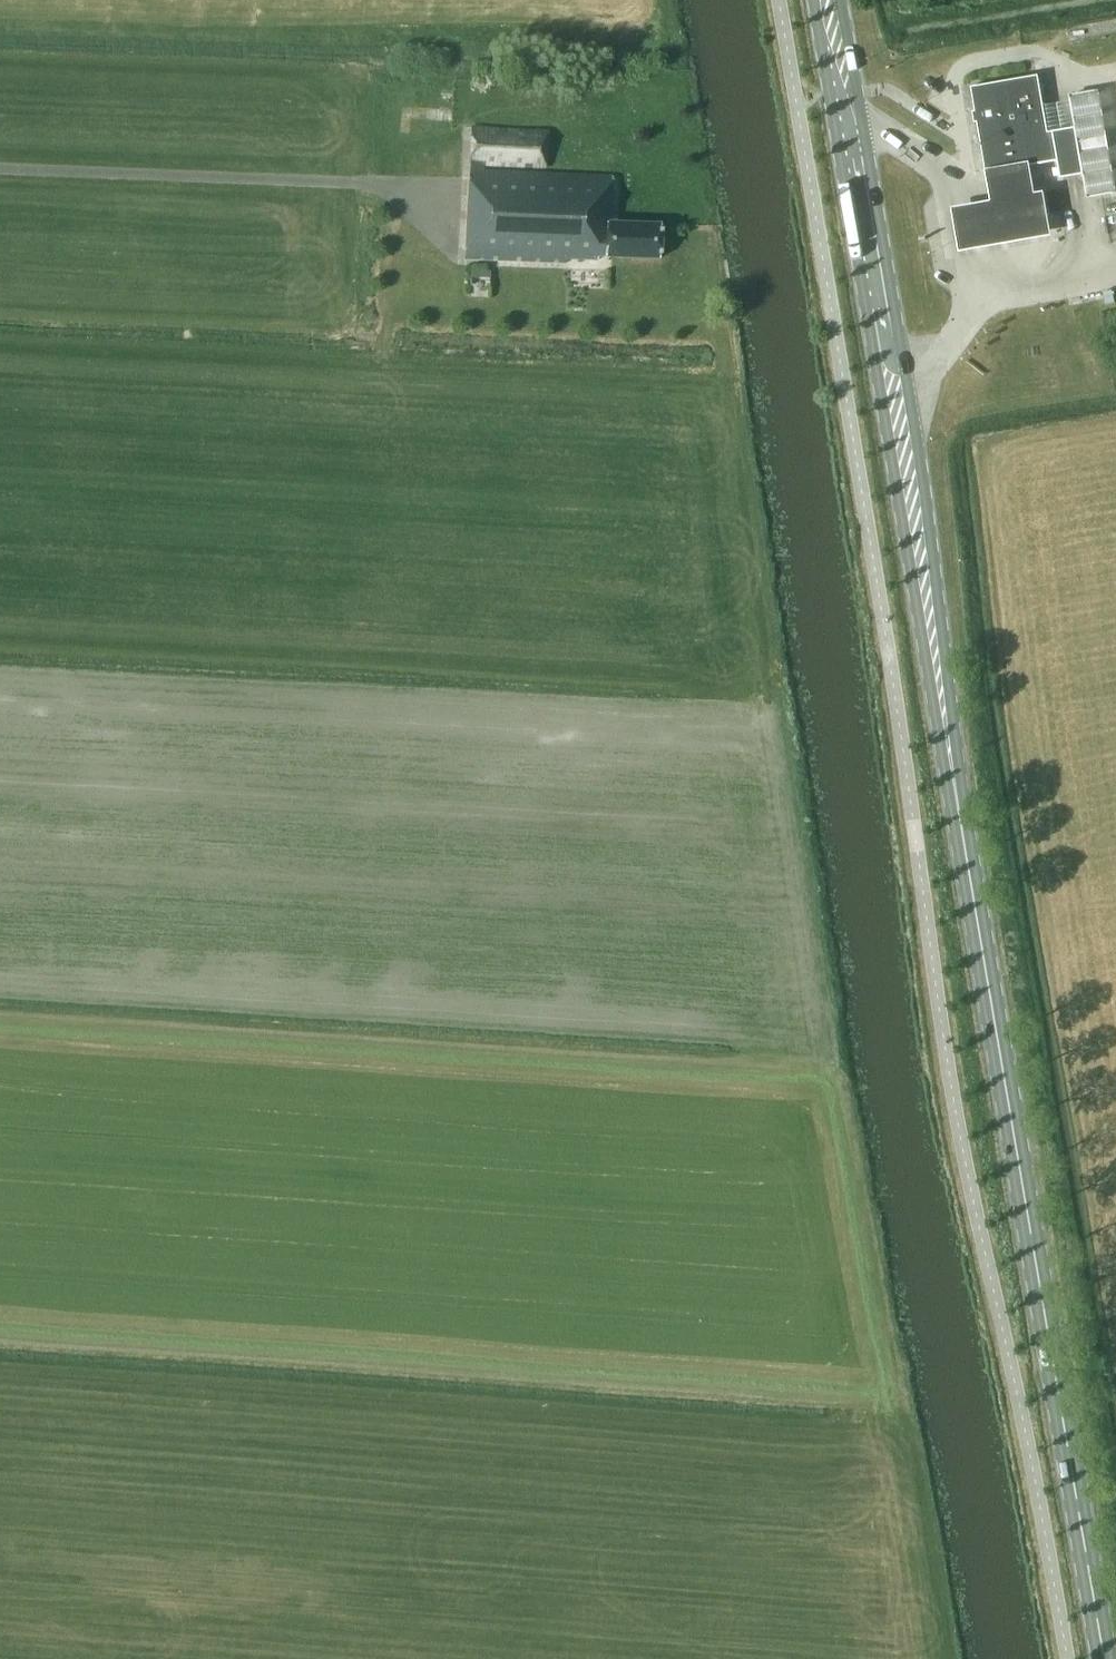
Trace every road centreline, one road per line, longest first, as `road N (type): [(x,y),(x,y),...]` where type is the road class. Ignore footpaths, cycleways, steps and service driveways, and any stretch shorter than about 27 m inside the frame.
road 1 (secondary): [(1109,1658),(827,0)]

